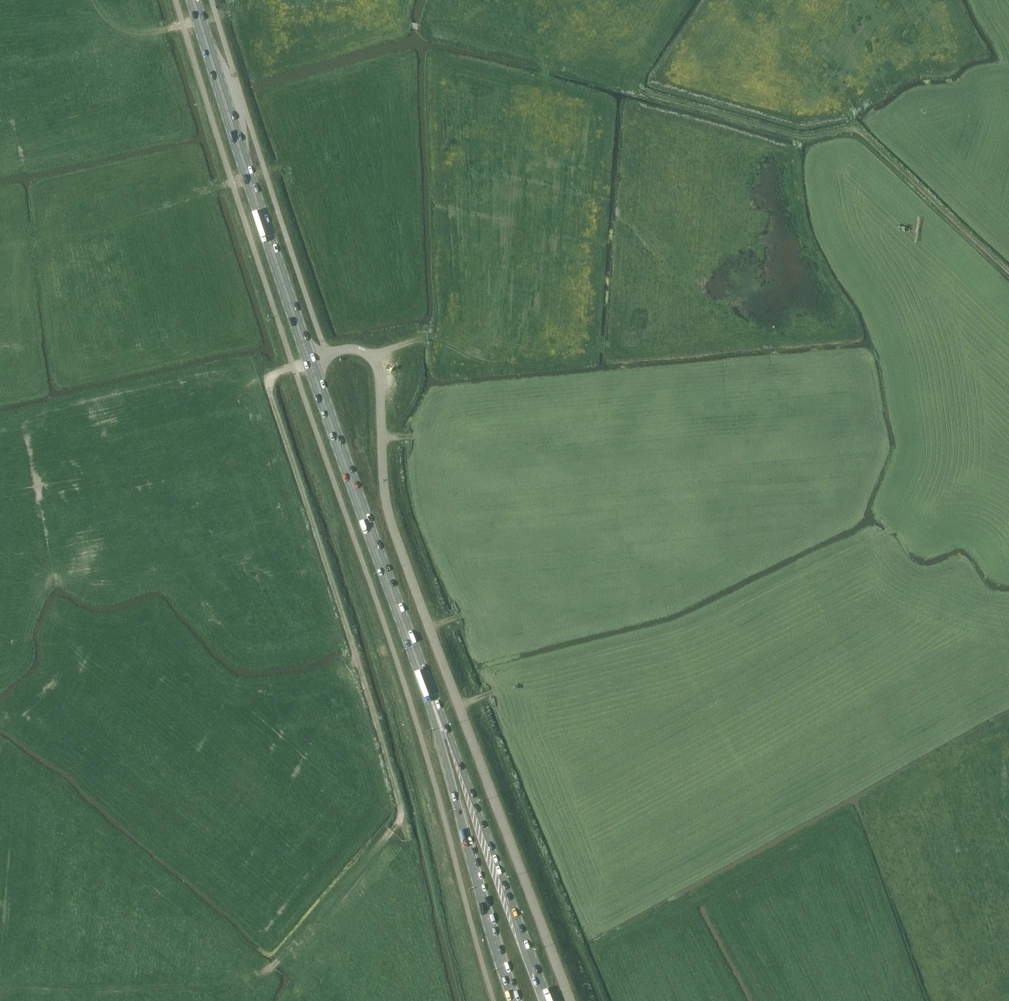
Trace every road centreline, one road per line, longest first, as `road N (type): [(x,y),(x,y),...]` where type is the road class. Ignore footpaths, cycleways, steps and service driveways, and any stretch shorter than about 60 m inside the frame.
road 1 (unclassified): [(309,362),(359,352),(379,375),(390,523),(570,1000)]
road 2 (track): [(272,966),(400,814),(269,393),(272,375),(309,362)]
road 3 (track): [(878,549),(722,630),(459,707)]
road 4 (track): [(1008,273),(852,130),(804,137),(640,90)]
road 5 (primary): [(309,362),(194,0)]
road 6 (primary): [(547,1000),(420,668)]
road 7 (primary): [(420,668),(515,1000)]
road 8 (primary): [(420,668),(309,362)]
road 9 (track): [(598,1000),(479,700)]
road 10 (track): [(878,549),(974,343),(1008,294)]

